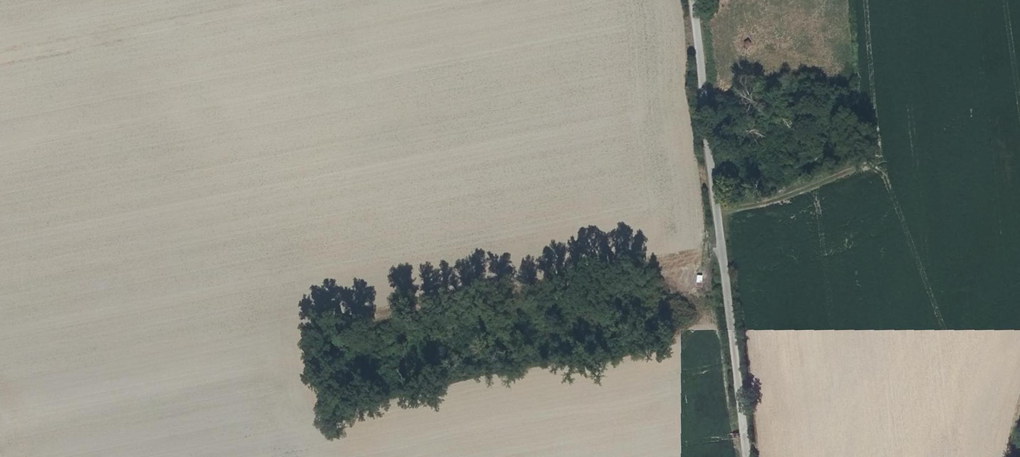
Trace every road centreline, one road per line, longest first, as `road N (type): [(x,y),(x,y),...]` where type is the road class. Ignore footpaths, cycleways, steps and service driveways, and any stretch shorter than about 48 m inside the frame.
road 1 (unclassified): [(746,456),(692,0)]

